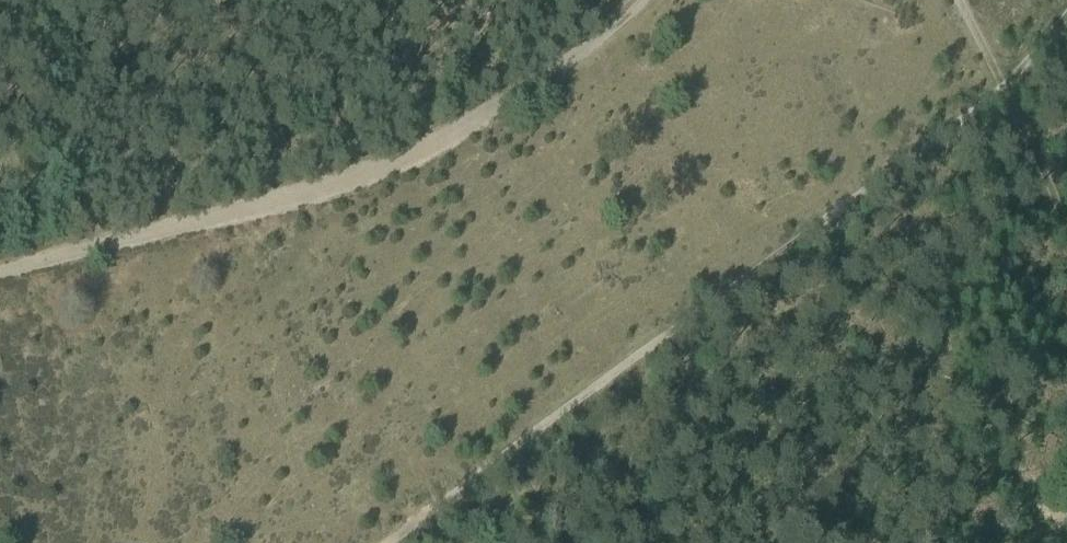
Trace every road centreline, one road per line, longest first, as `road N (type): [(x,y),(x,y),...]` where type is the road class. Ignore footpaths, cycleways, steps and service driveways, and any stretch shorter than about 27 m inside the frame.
road 1 (track): [(387,542),(999,89),(1066,20)]
road 2 (track): [(637,0),(520,96),(402,158),(319,190),(0,270)]

